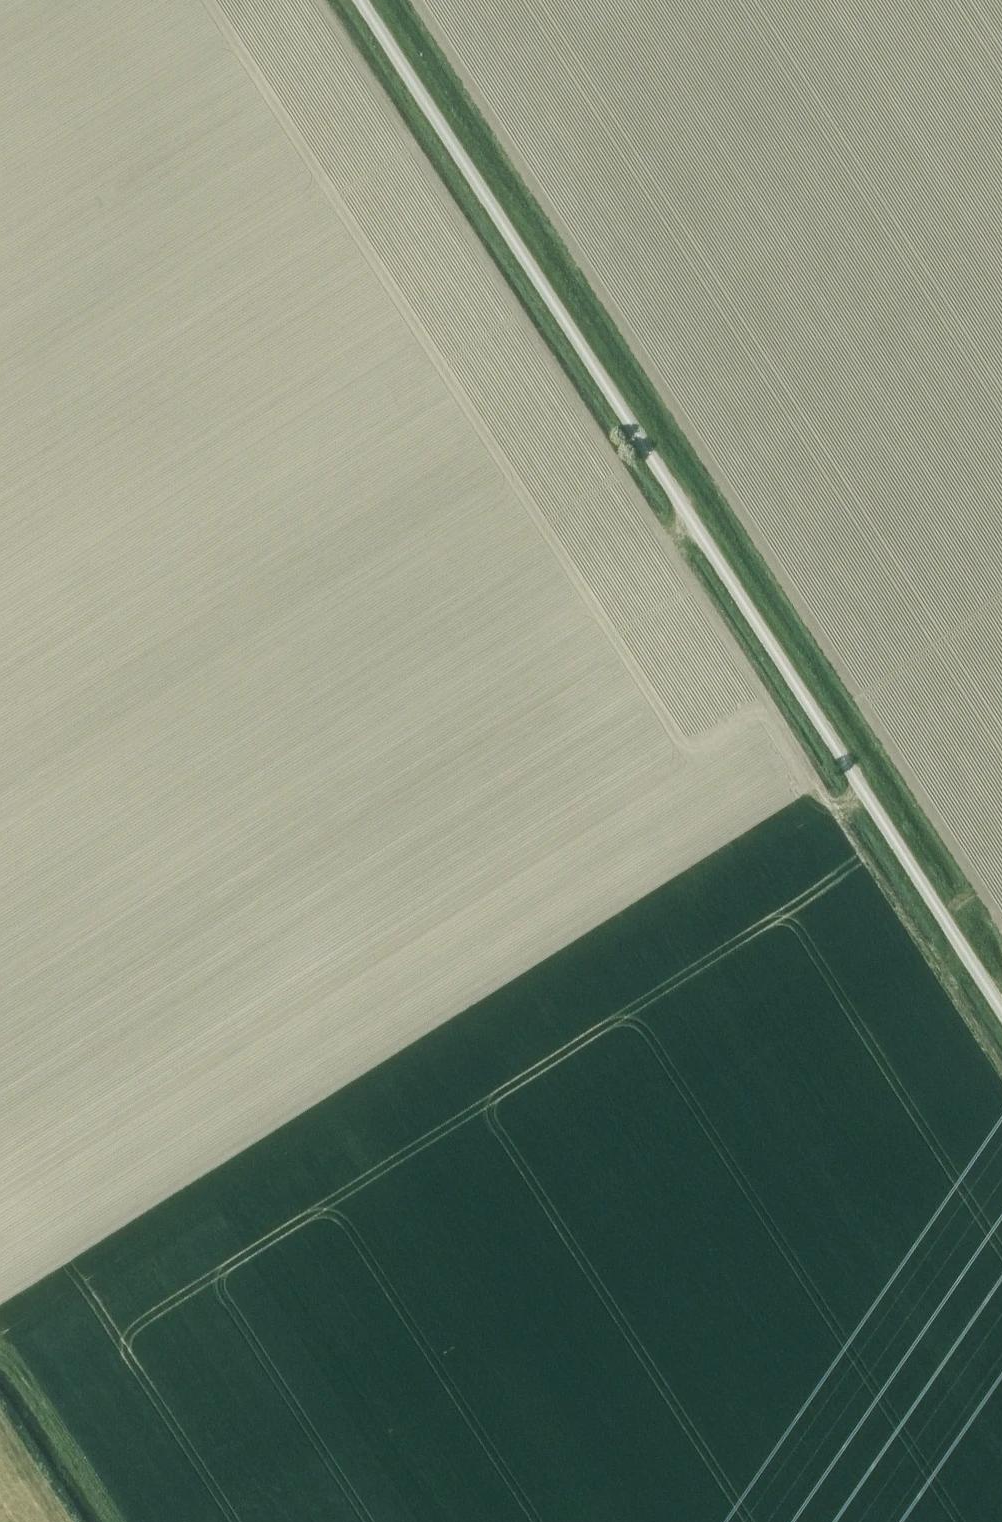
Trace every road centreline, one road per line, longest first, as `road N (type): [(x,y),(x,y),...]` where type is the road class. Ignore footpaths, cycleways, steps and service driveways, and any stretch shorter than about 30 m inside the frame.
road 1 (unclassified): [(362,0),(1001,1010)]

